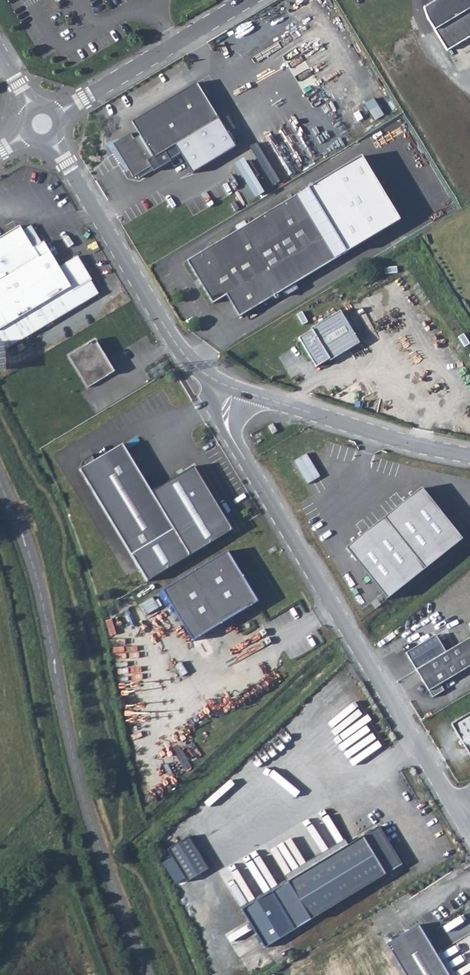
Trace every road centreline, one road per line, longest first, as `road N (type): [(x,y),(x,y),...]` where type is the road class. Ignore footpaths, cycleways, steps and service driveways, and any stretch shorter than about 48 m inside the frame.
road 1 (tertiary): [(147,974),(91,823),(33,560),(0,484)]
road 2 (unclassified): [(229,389),(229,435),(467,830)]
road 3 (unclassified): [(51,137),(182,355),(229,389)]
road 4 (unclassified): [(229,389),(469,456)]
road 5 (unclassified): [(57,115),(250,0)]

